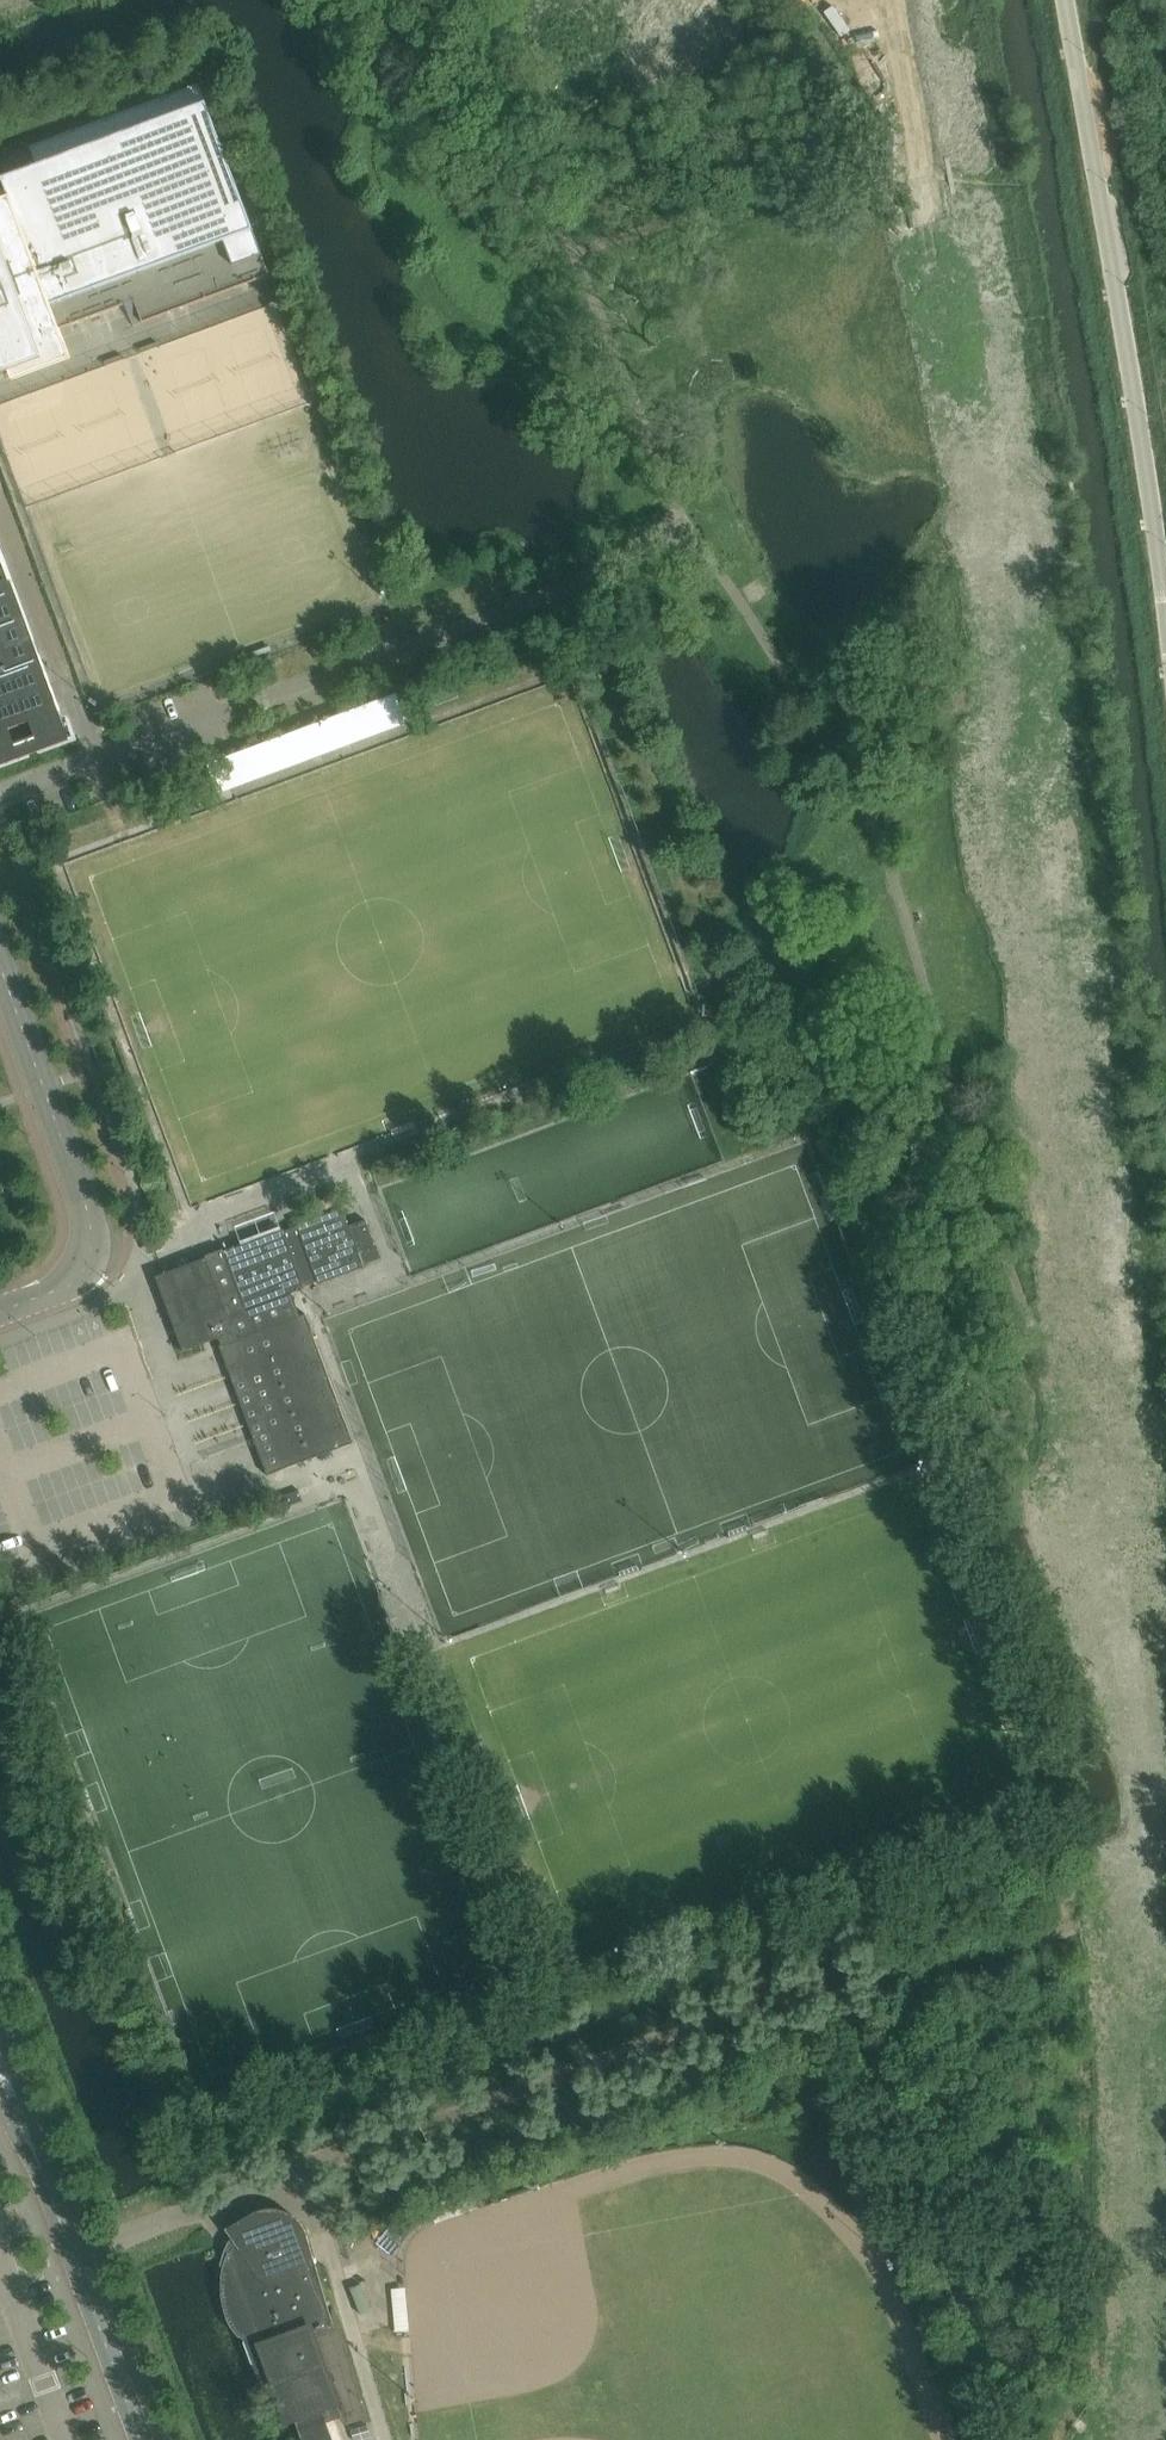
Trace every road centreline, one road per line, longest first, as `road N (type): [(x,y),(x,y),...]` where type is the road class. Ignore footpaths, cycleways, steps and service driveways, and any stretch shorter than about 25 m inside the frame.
road 1 (unclassified): [(1165,595),(1069,0)]
road 2 (unclassified): [(0,1312),(70,1286),(92,1248),(87,1208),(0,961)]
road 3 (unclassified): [(142,2439),(44,2175)]
road 4 (unclassified): [(44,2175),(34,2122),(0,2030)]

